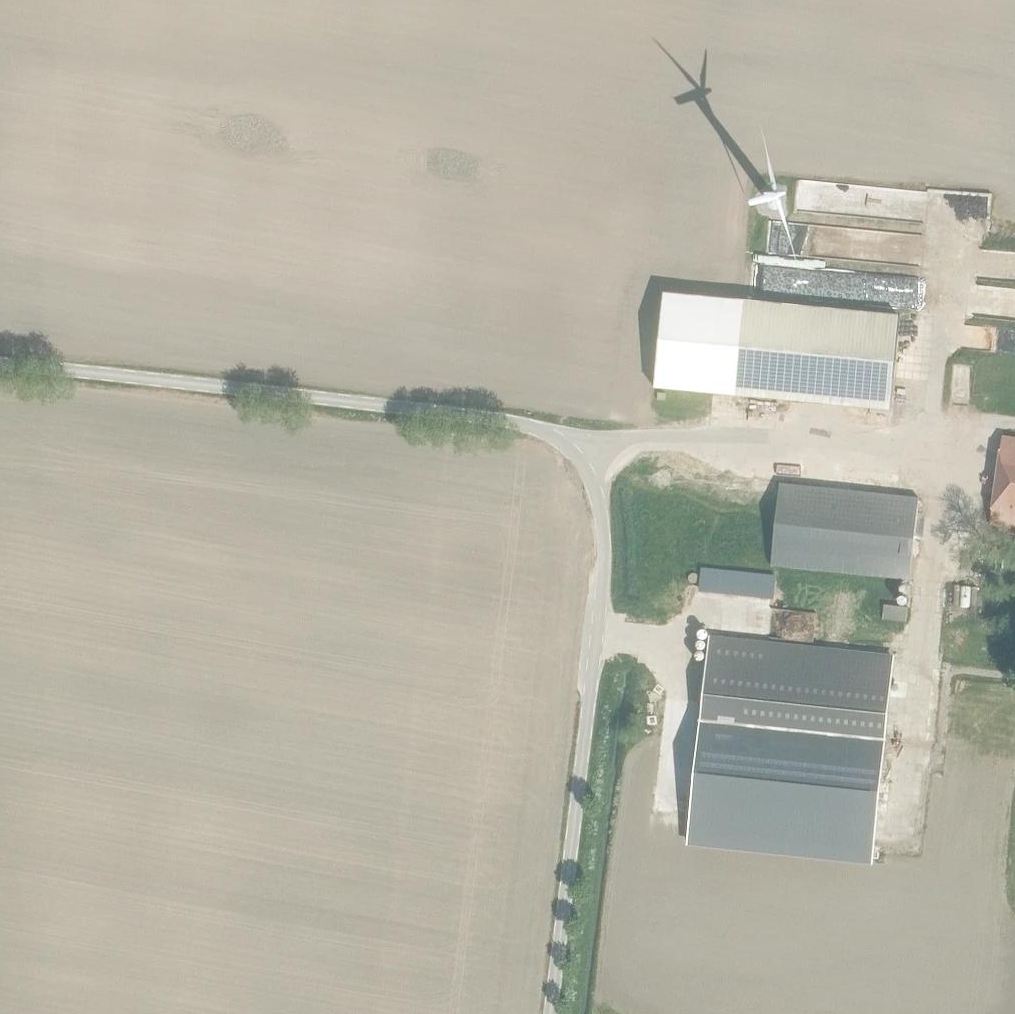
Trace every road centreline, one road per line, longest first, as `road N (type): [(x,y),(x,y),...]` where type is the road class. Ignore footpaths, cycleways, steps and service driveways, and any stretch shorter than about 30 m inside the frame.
road 1 (unclassified): [(552,1013),(605,545),(587,460),(572,443),(515,424),(0,365)]

